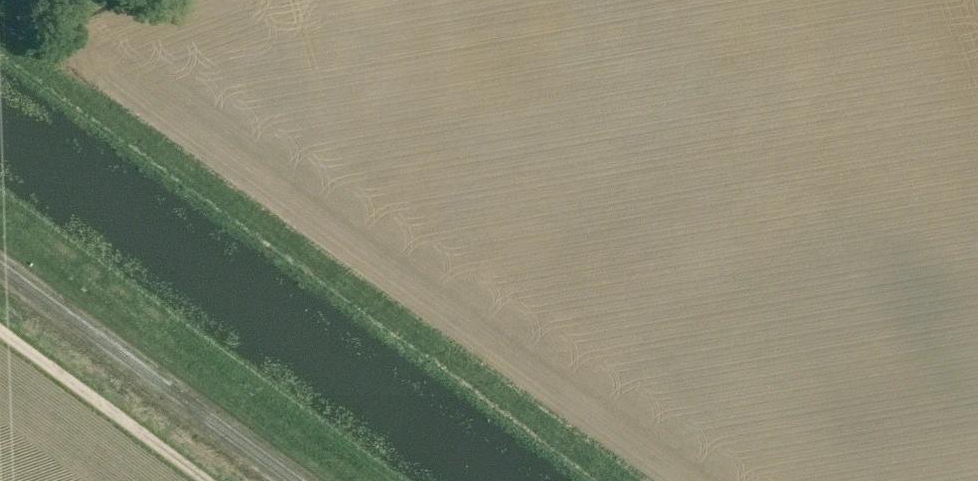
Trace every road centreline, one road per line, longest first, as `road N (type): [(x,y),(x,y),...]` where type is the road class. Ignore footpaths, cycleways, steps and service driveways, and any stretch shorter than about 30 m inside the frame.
road 1 (track): [(0,333),(204,480)]

